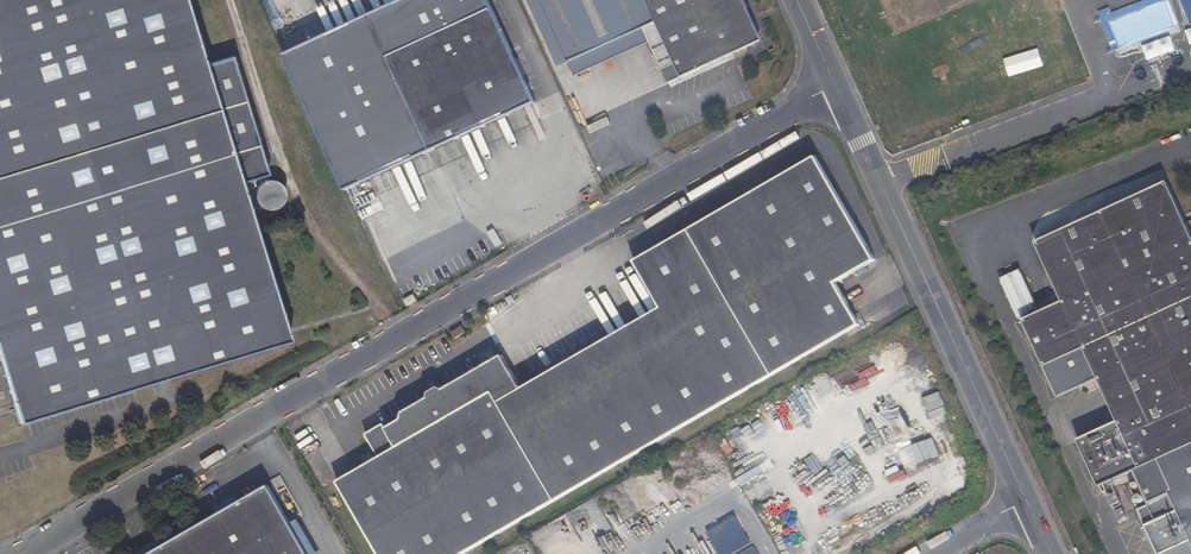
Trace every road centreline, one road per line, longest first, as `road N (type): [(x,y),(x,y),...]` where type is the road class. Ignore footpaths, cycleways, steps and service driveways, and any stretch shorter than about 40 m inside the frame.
road 1 (unclassified): [(797,0),(1050,553)]

